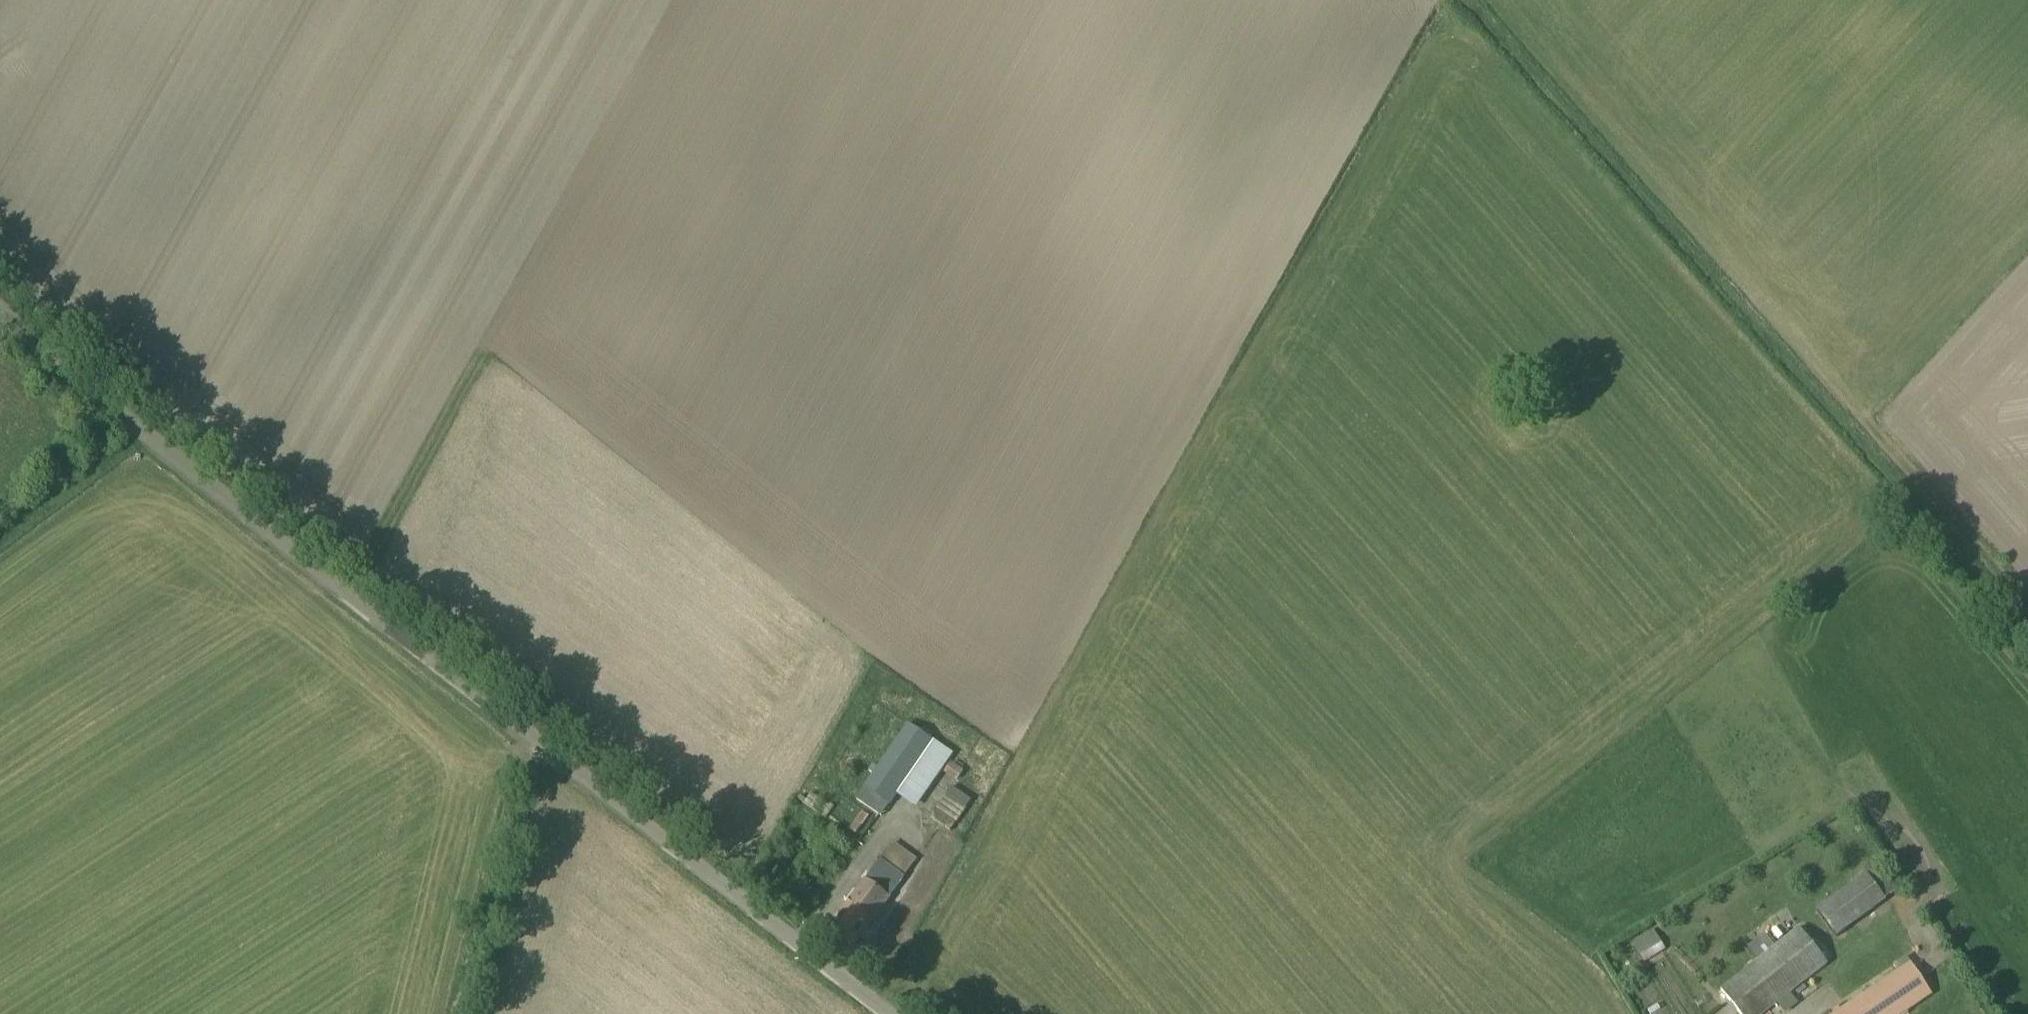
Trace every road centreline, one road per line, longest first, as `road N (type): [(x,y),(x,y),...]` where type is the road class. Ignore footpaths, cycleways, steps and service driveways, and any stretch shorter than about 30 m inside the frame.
road 1 (unclassified): [(884,1013),(35,353),(0,317)]

